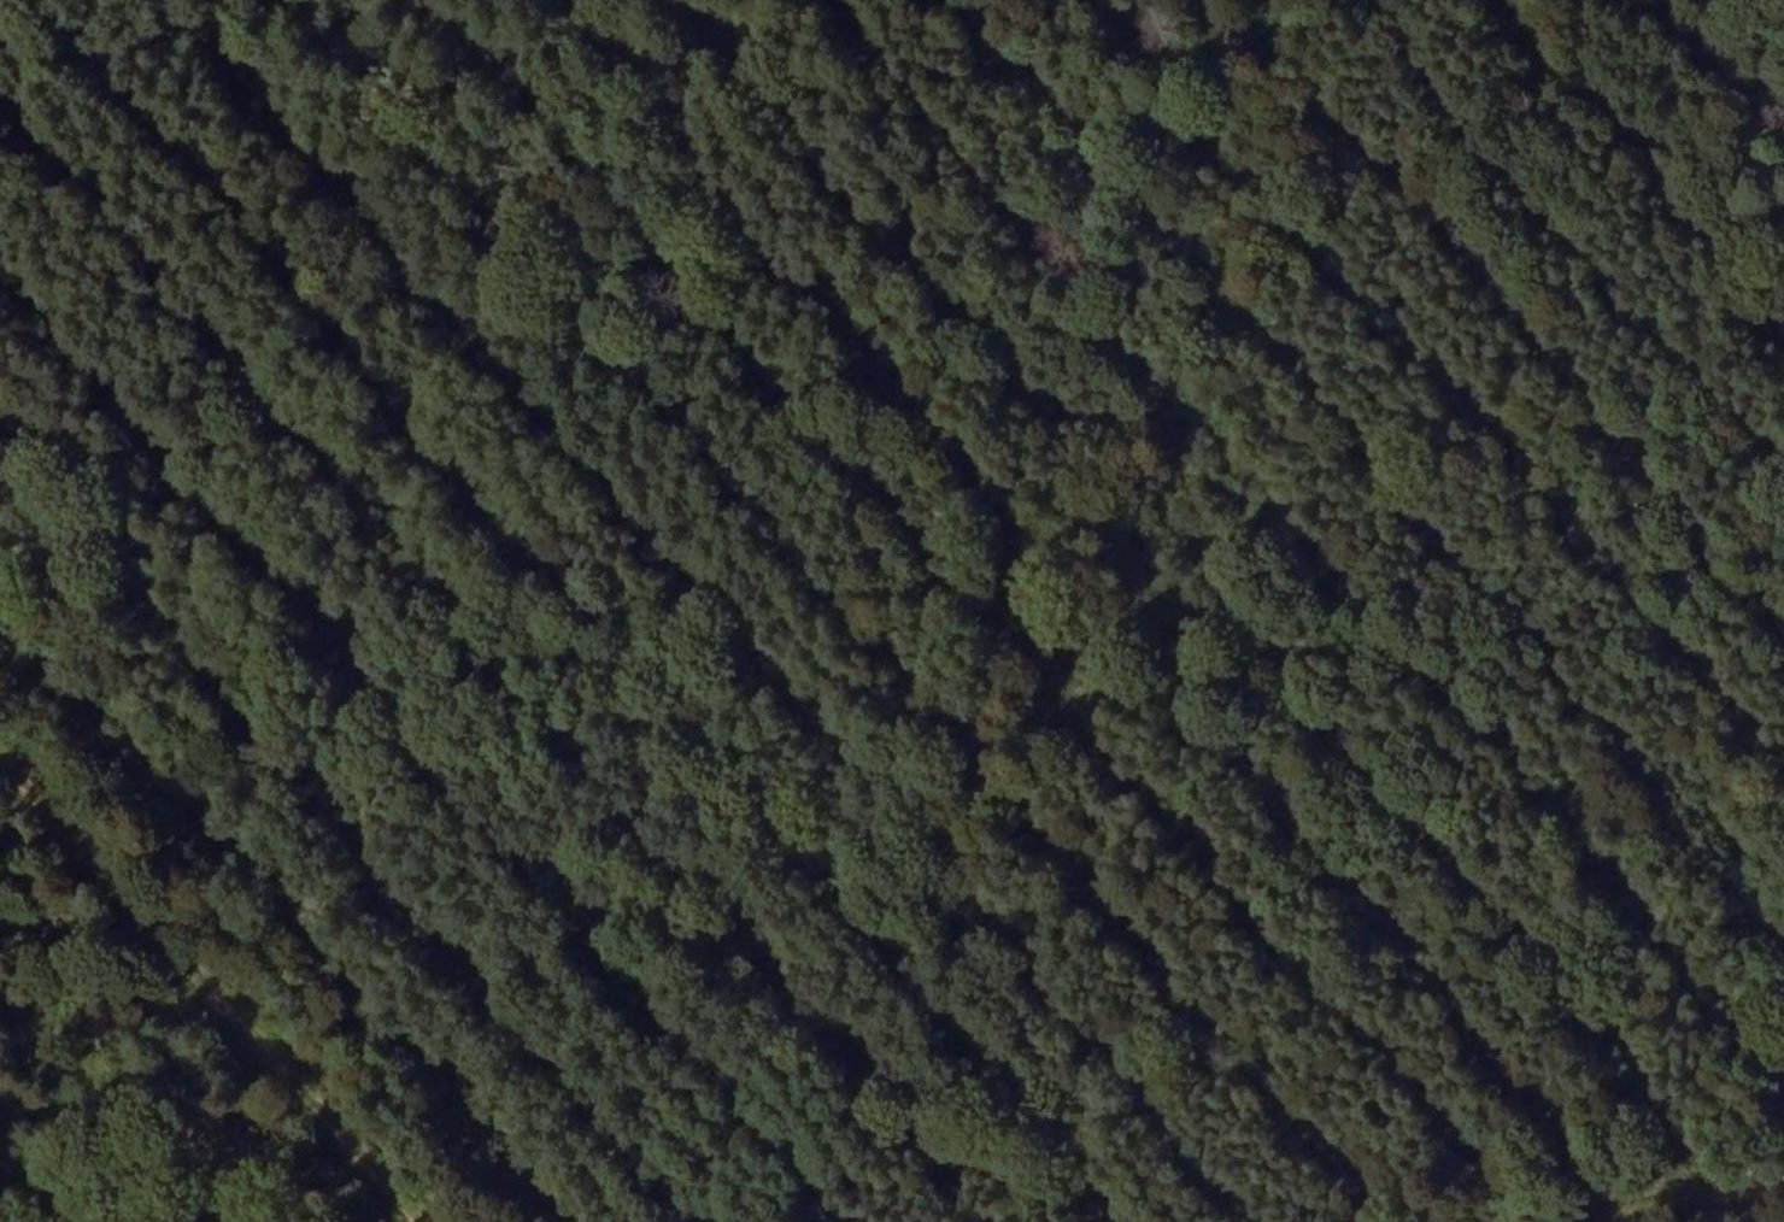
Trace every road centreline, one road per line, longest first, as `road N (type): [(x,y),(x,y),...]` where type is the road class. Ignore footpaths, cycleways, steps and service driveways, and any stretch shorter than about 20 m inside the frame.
road 1 (track): [(433,1221),(0,765)]
road 2 (track): [(1563,1221),(1783,1171)]

